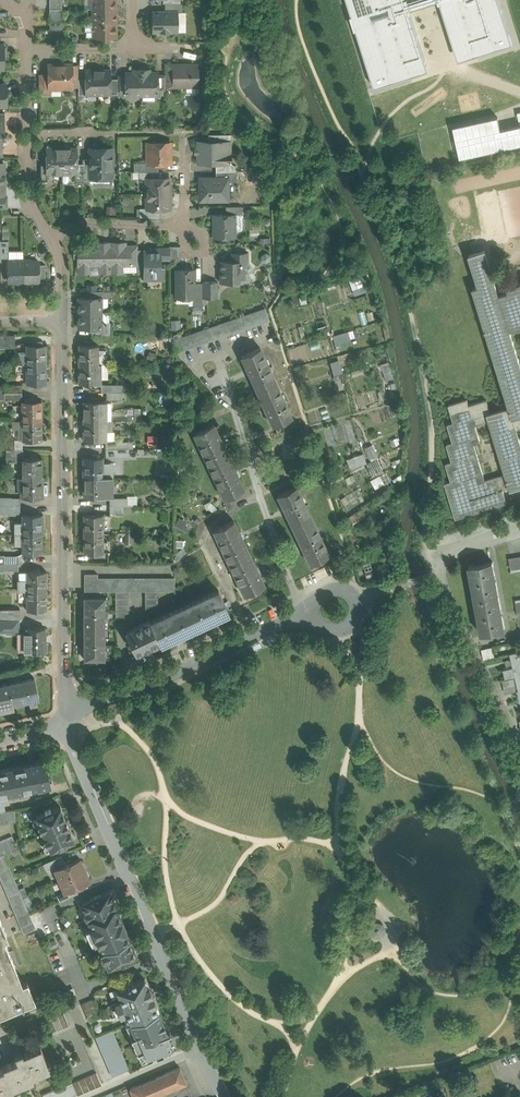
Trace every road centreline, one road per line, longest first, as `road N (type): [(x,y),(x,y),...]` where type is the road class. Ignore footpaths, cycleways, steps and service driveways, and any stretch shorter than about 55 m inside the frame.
road 1 (residential): [(64,319),(66,723)]
road 2 (residential): [(66,723),(217,1096)]
road 3 (residential): [(66,723),(97,701),(309,614)]
road 4 (residential): [(436,557),(519,748)]
road 5 (residential): [(189,133),(26,135)]
road 6 (residential): [(175,225),(84,222),(52,240)]

